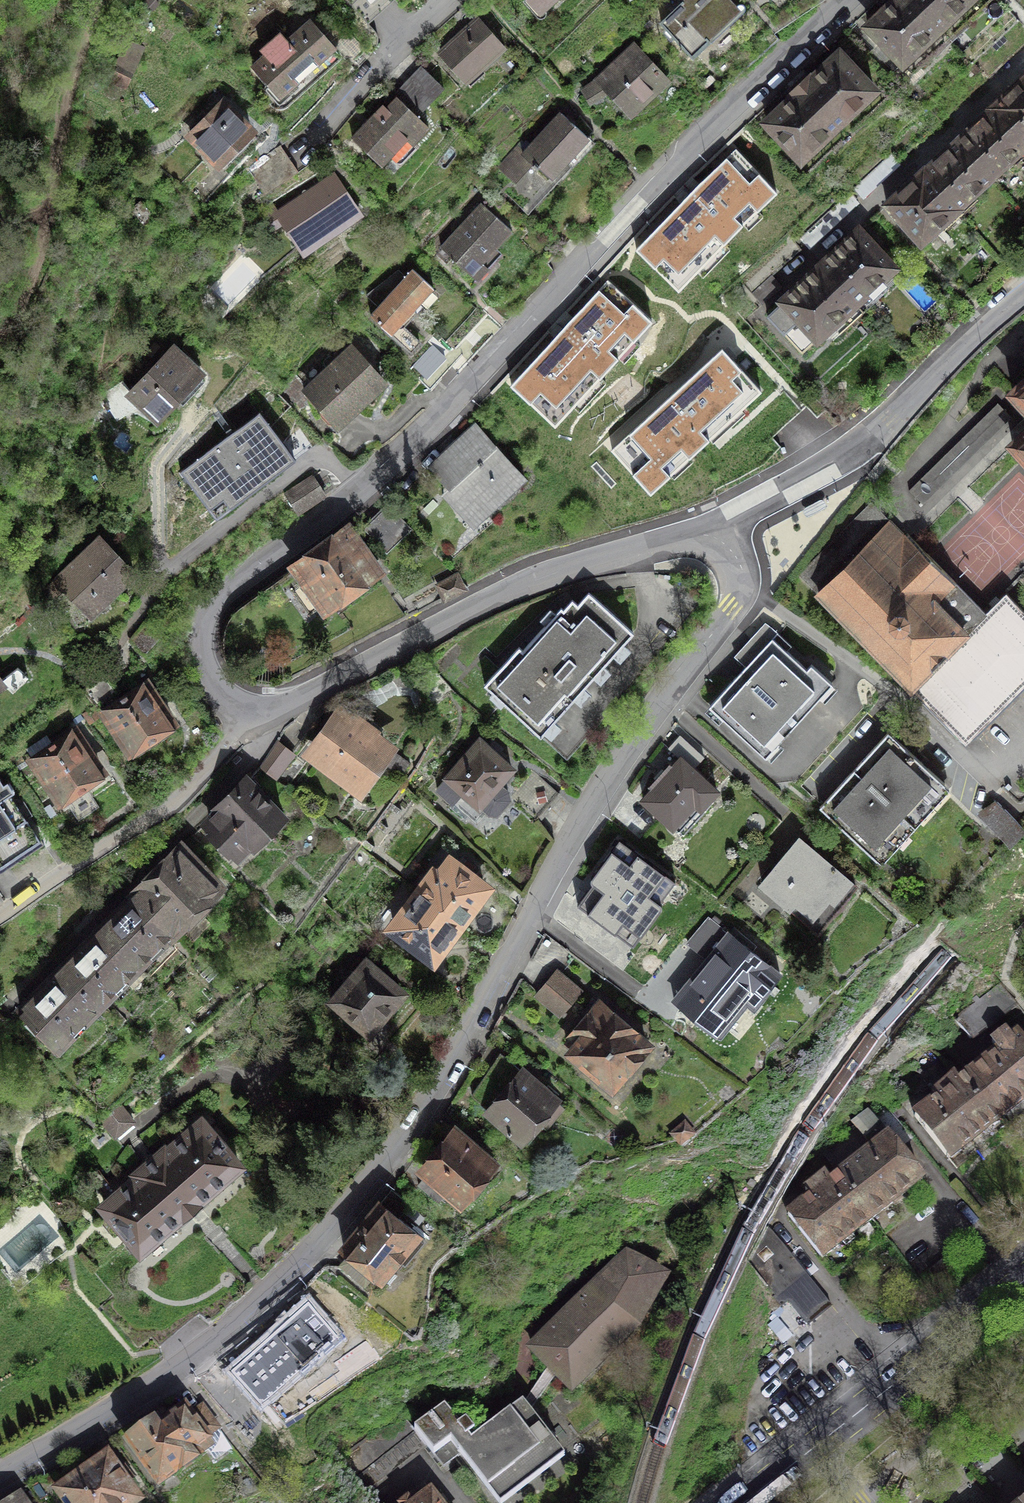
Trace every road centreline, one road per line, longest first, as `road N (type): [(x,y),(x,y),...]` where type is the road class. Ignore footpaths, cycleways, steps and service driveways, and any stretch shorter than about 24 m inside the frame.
road 1 (residential): [(0,1476),(182,1366),(254,1307),(373,1182),(433,1094),(631,739),(741,597),(744,574),(727,535)]
road 2 (residential): [(247,719),(208,667),(205,638),(215,609),(381,469),(849,0)]
road 3 (residential): [(727,535),(685,537),(535,579),(247,719)]
road 4 (residential): [(769,500),(861,447),(1023,292)]
road 5 (residential): [(247,719),(173,804),(0,916)]
road 6 (residential): [(1023,63),(793,275)]
road 7 (primary): [(1023,1274),(812,1445)]
road 8 (residential): [(304,132),(449,0)]

